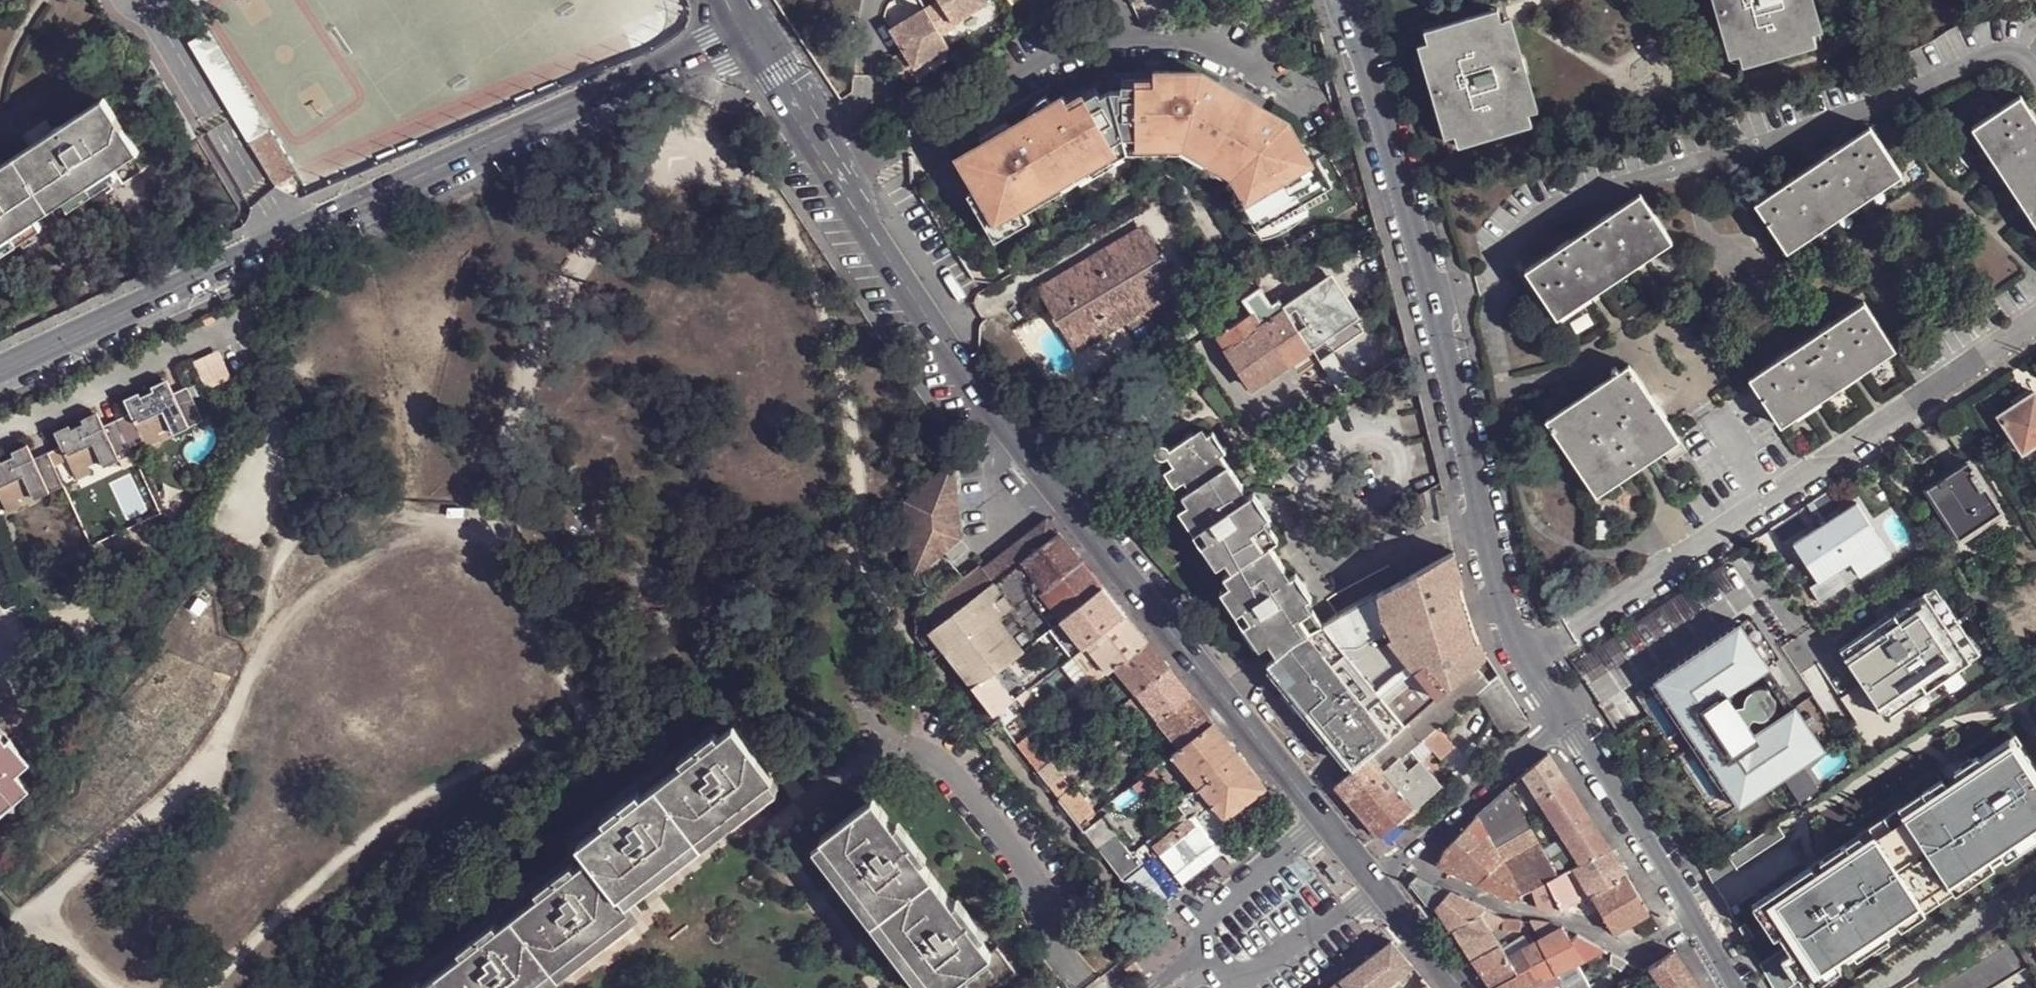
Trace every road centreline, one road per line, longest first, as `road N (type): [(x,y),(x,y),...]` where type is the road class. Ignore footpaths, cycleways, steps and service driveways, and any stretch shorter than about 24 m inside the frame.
road 1 (primary): [(596,0),(4,987)]
road 2 (tertiary): [(1329,822),(932,322),(823,162),(808,121),(748,26)]
road 3 (residential): [(1341,0),(1358,34),(1439,328),(1509,623),(1563,714)]
road 4 (track): [(504,530),(327,508),(288,547),(221,744),(198,777),(46,903)]
road 5 (track): [(206,987),(391,814),(512,759),(576,718),(559,657),(494,544),(504,530)]
road 6 (track): [(706,140),(625,201),(523,375),(502,465),(504,530)]
road 7 (track): [(706,140),(774,202),(799,239),(857,465),(860,522)]
road 8 (track): [(504,530),(642,562),(721,569),(808,557),(860,522)]
road 9 (residential): [(1695,925),(1642,959),(1562,920),(1509,909),(1404,854)]
road 10 (residential): [(1563,714),(1756,590),(1808,660)]
road 11 (residential): [(0,368),(282,236)]
road 12 (residential): [(486,144),(748,26)]
road 13 (track): [(576,718),(691,629),(724,589),(808,557)]
road 14 (residential): [(1695,925),(1566,719)]
road 15 (residential): [(486,144),(282,236)]
road 16 (residential): [(1566,719),(1404,854)]
road 17 (residential): [(1203,962),(1226,973),(1256,970),(1383,888)]
road 18 (residential): [(1329,822),(1210,913),(1203,962)]
road 19 (residential): [(2035,887),(1879,987)]
road 20 (residential): [(575,0),(486,144)]
road 21 (tertiary): [(1458,987),(1383,888)]

